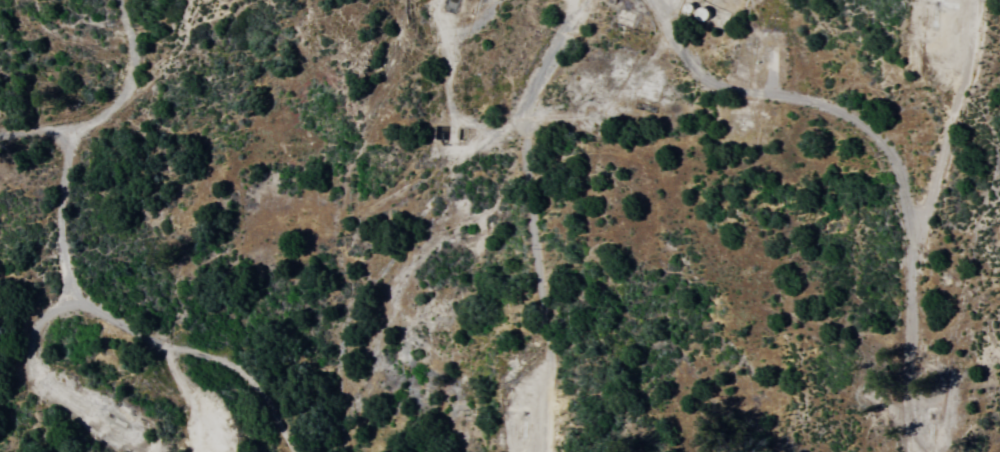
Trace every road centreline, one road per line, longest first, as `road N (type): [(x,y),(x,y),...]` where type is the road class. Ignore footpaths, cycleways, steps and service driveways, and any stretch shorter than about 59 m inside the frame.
road 1 (residential): [(929,451),(915,411),(915,223),(892,155),(877,135),(826,103),(708,78),(655,0)]
road 2 (residential): [(580,0),(527,121),(547,310),(546,451)]
road 3 (residential): [(120,432),(40,388),(29,352),(40,321),(67,291),(67,171),(60,143),(47,134),(0,134)]
road 4 (residential): [(295,451),(277,410),(237,367),(170,344),(67,291)]
road 5 (residential): [(974,0),(960,97),(915,223)]

